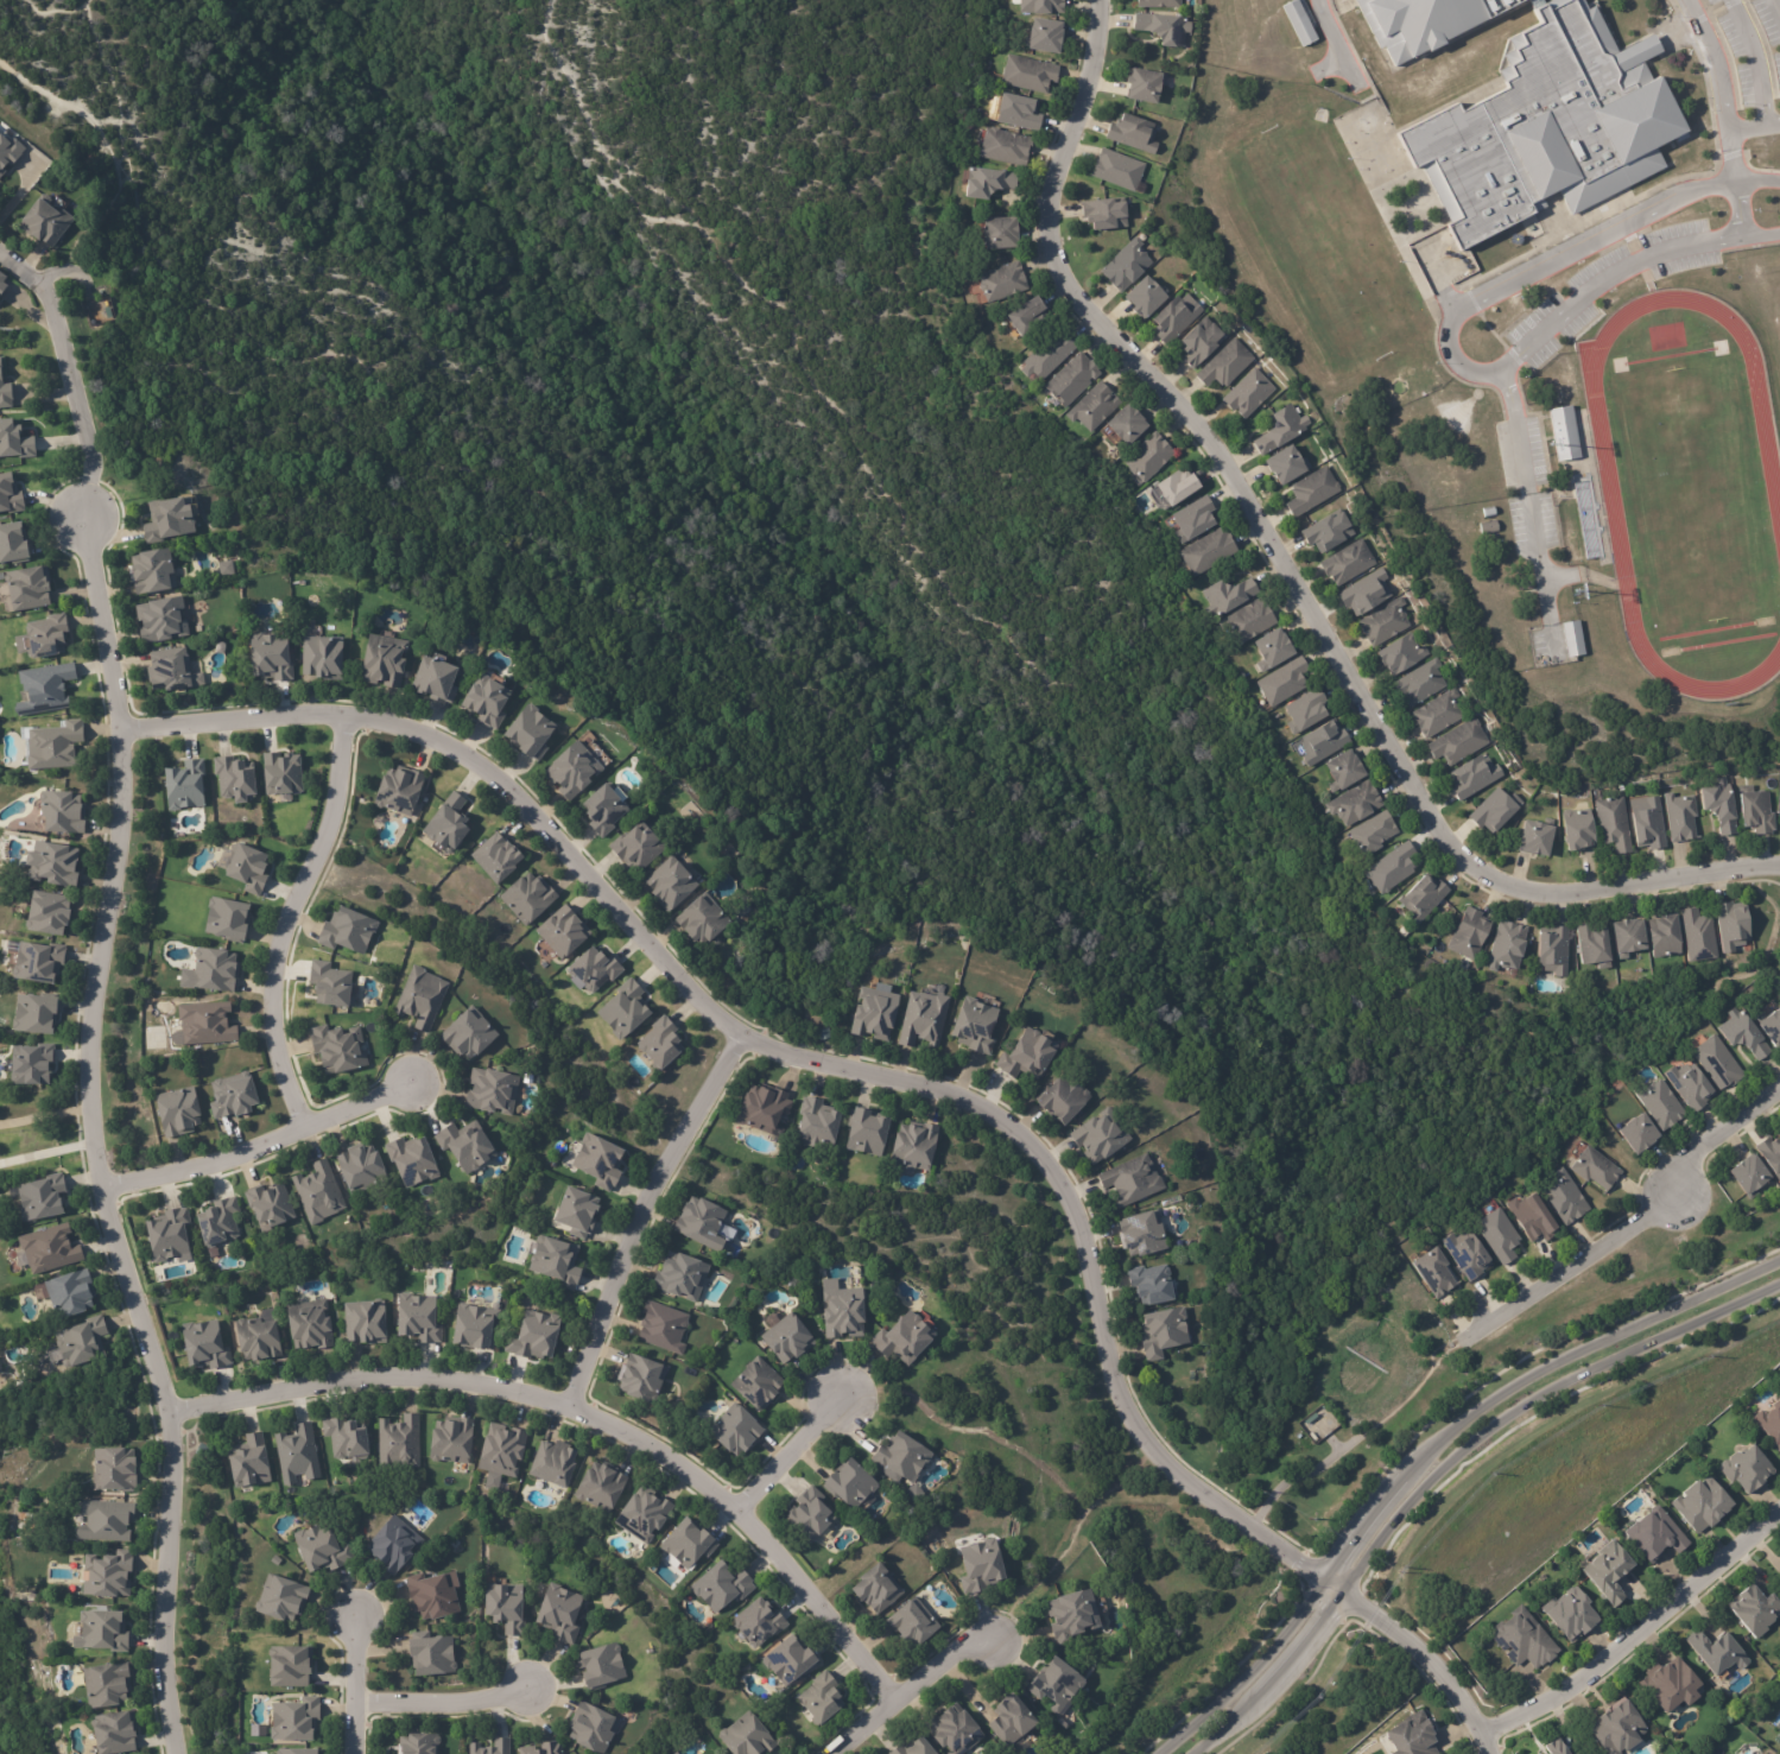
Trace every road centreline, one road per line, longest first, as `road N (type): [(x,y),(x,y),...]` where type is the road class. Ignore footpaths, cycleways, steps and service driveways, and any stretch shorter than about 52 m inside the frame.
road 1 (residential): [(120,733),(296,716),(411,730),(470,768),(736,1027),(886,1075),(994,1123),(1065,1212),(1114,1363),(1190,1483),(1324,1583)]
road 2 (residential): [(1779,861),(1570,903),(1475,874),(1433,829),(1231,475),(1070,295),(1049,252),(1049,200),(1087,90),(1101,0)]
road 3 (residential): [(172,1753),(159,1670),(171,1511),(159,1378),(90,1138),(91,1024),(118,851),(120,733),(83,518)]
road 4 (residential): [(897,1701),(740,1509),(569,1404),(452,1385),(325,1383),(163,1414)]
road 5 (tertiary): [(1779,1258),(1564,1357),(1427,1458),(1262,1661),(1154,1753)]
road 6 (tertiary): [(1195,1753),(1285,1673),(1444,1474),(1573,1379),(1779,1287)]
road 7 (residential): [(308,1128),(272,1027),(278,945),(337,780),(343,717)]
road 8 (residential): [(1779,1096),(1681,1164),(1678,1196),(1457,1344)]
road 9 (residential): [(736,1027),(689,1110),(569,1404)]
road 10 (residential): [(1491,1736),(1571,1697),(1779,1520)]
road 11 (residential): [(102,1189),(245,1154),(423,1075)]
road 12 (residential): [(1495,1753),(1468,1704),(1324,1583)]
road 13 (residential): [(1003,1635),(897,1701),(832,1753)]
road 14 (residential): [(525,1670),(348,1698)]
road 15 (residential): [(348,1603),(349,1753)]
road 16 (residential): [(841,1404),(740,1509)]

